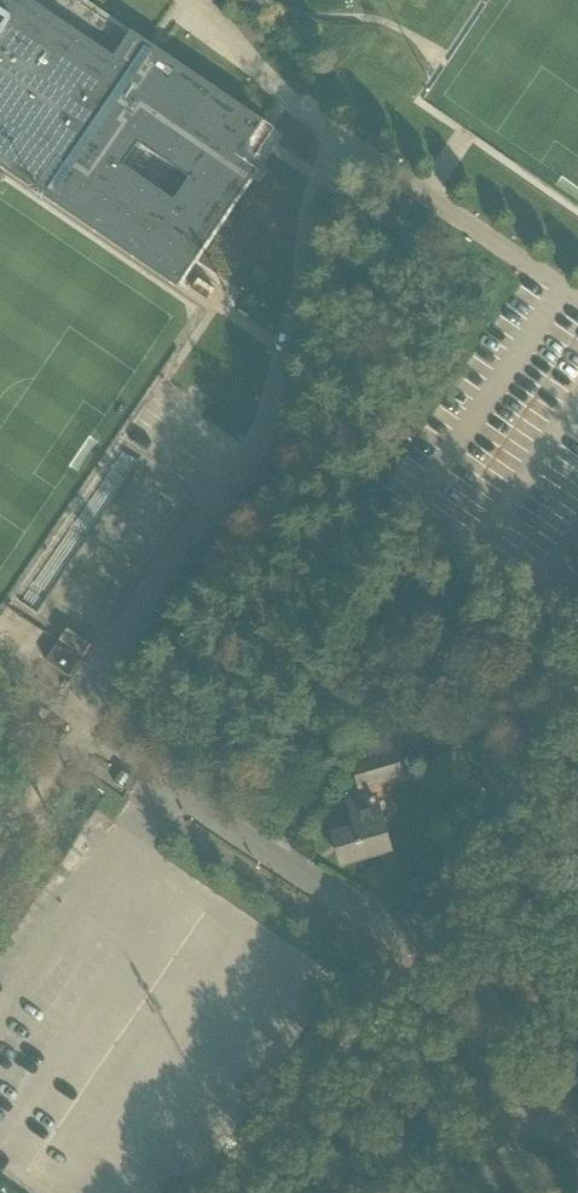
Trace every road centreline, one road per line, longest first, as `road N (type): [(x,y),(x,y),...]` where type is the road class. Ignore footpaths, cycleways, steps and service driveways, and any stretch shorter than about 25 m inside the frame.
road 1 (unclassified): [(367,1016),(577,707)]

